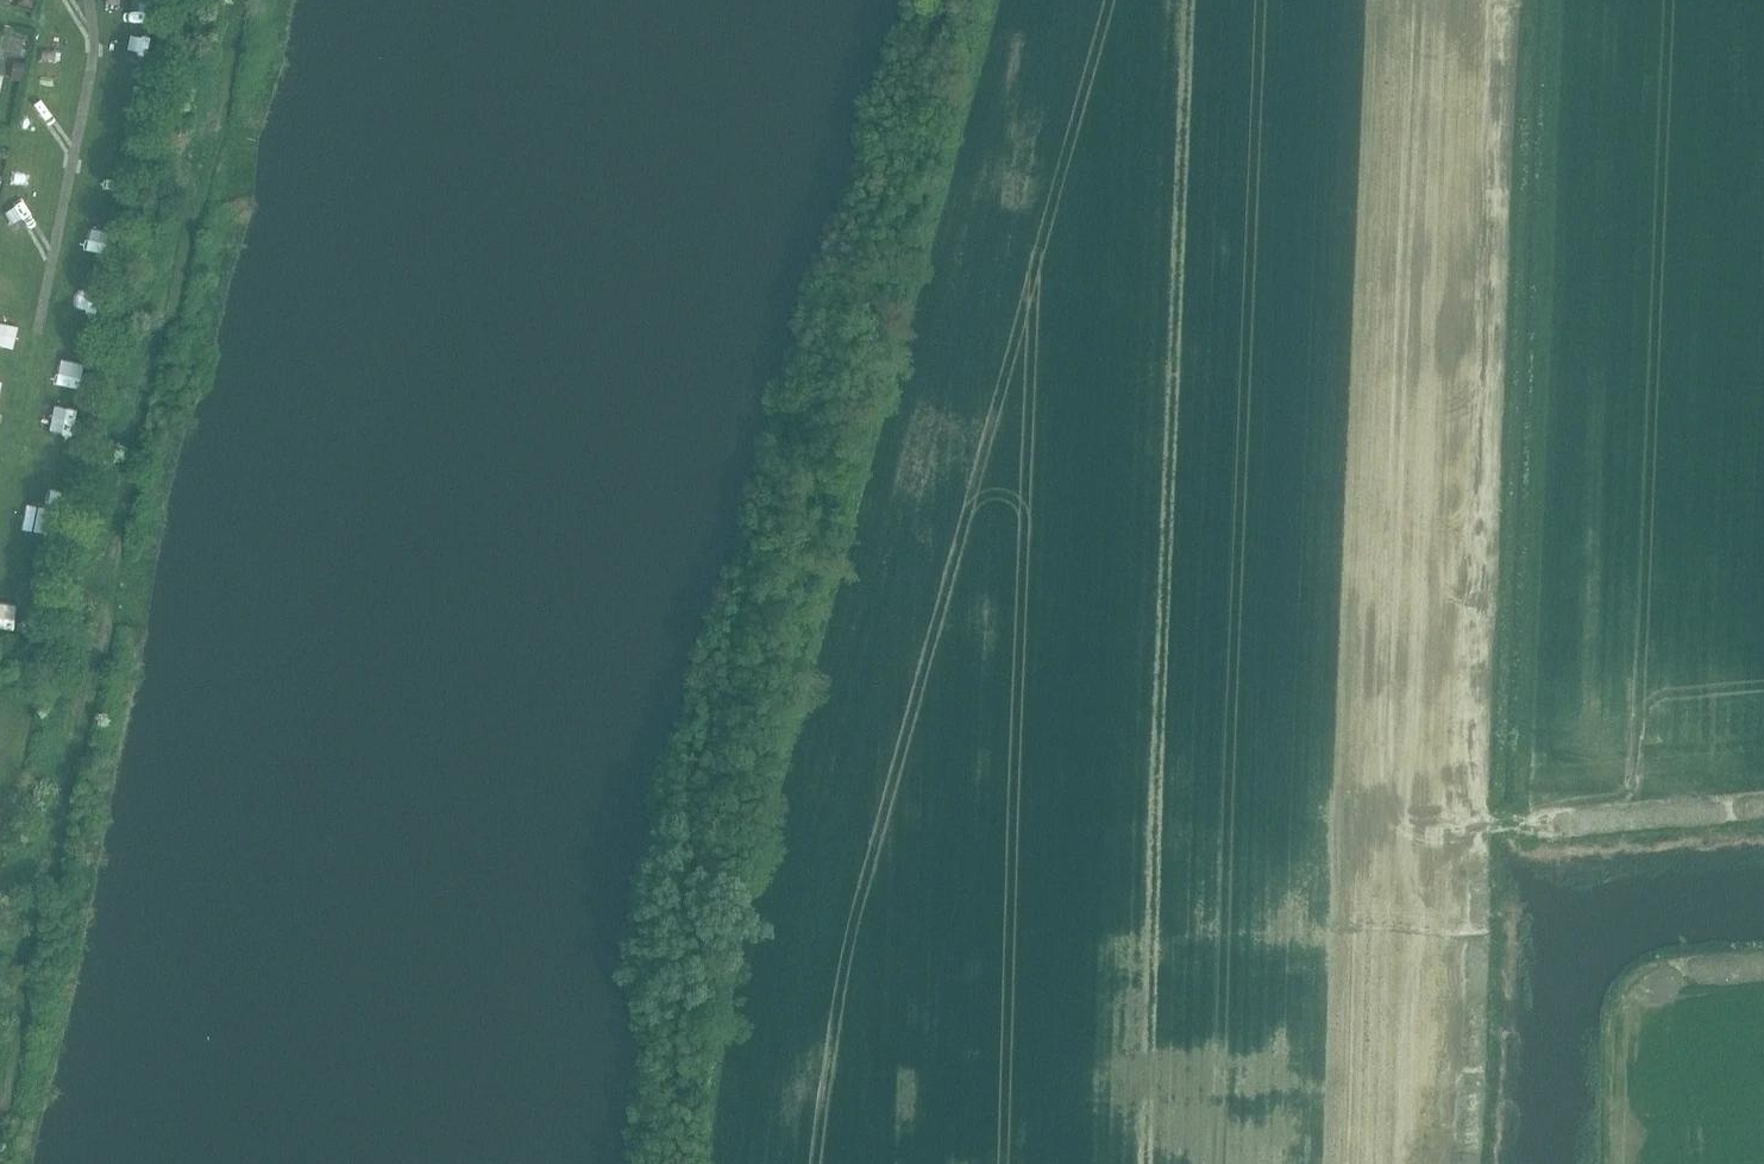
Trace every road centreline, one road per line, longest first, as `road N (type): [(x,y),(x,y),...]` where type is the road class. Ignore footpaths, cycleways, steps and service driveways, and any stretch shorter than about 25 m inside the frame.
road 1 (track): [(0,1036),(19,983),(233,0)]

